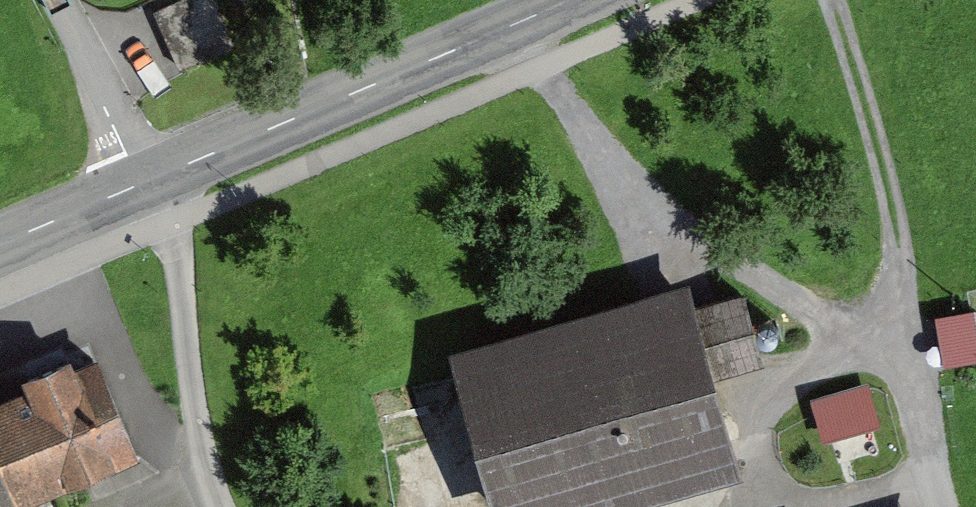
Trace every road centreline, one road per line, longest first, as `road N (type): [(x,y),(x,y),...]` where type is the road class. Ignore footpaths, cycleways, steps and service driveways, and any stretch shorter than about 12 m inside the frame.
road 1 (track): [(818,0),(873,151),(897,355),(945,506)]
road 2 (track): [(897,355),(646,198),(500,30)]
road 3 (tertiary): [(570,0),(144,184)]
road 4 (residential): [(220,506),(199,441),(176,236),(144,184)]
road 5 (residential): [(144,184),(56,0)]
road 6 (tertiary): [(144,184),(0,245)]

